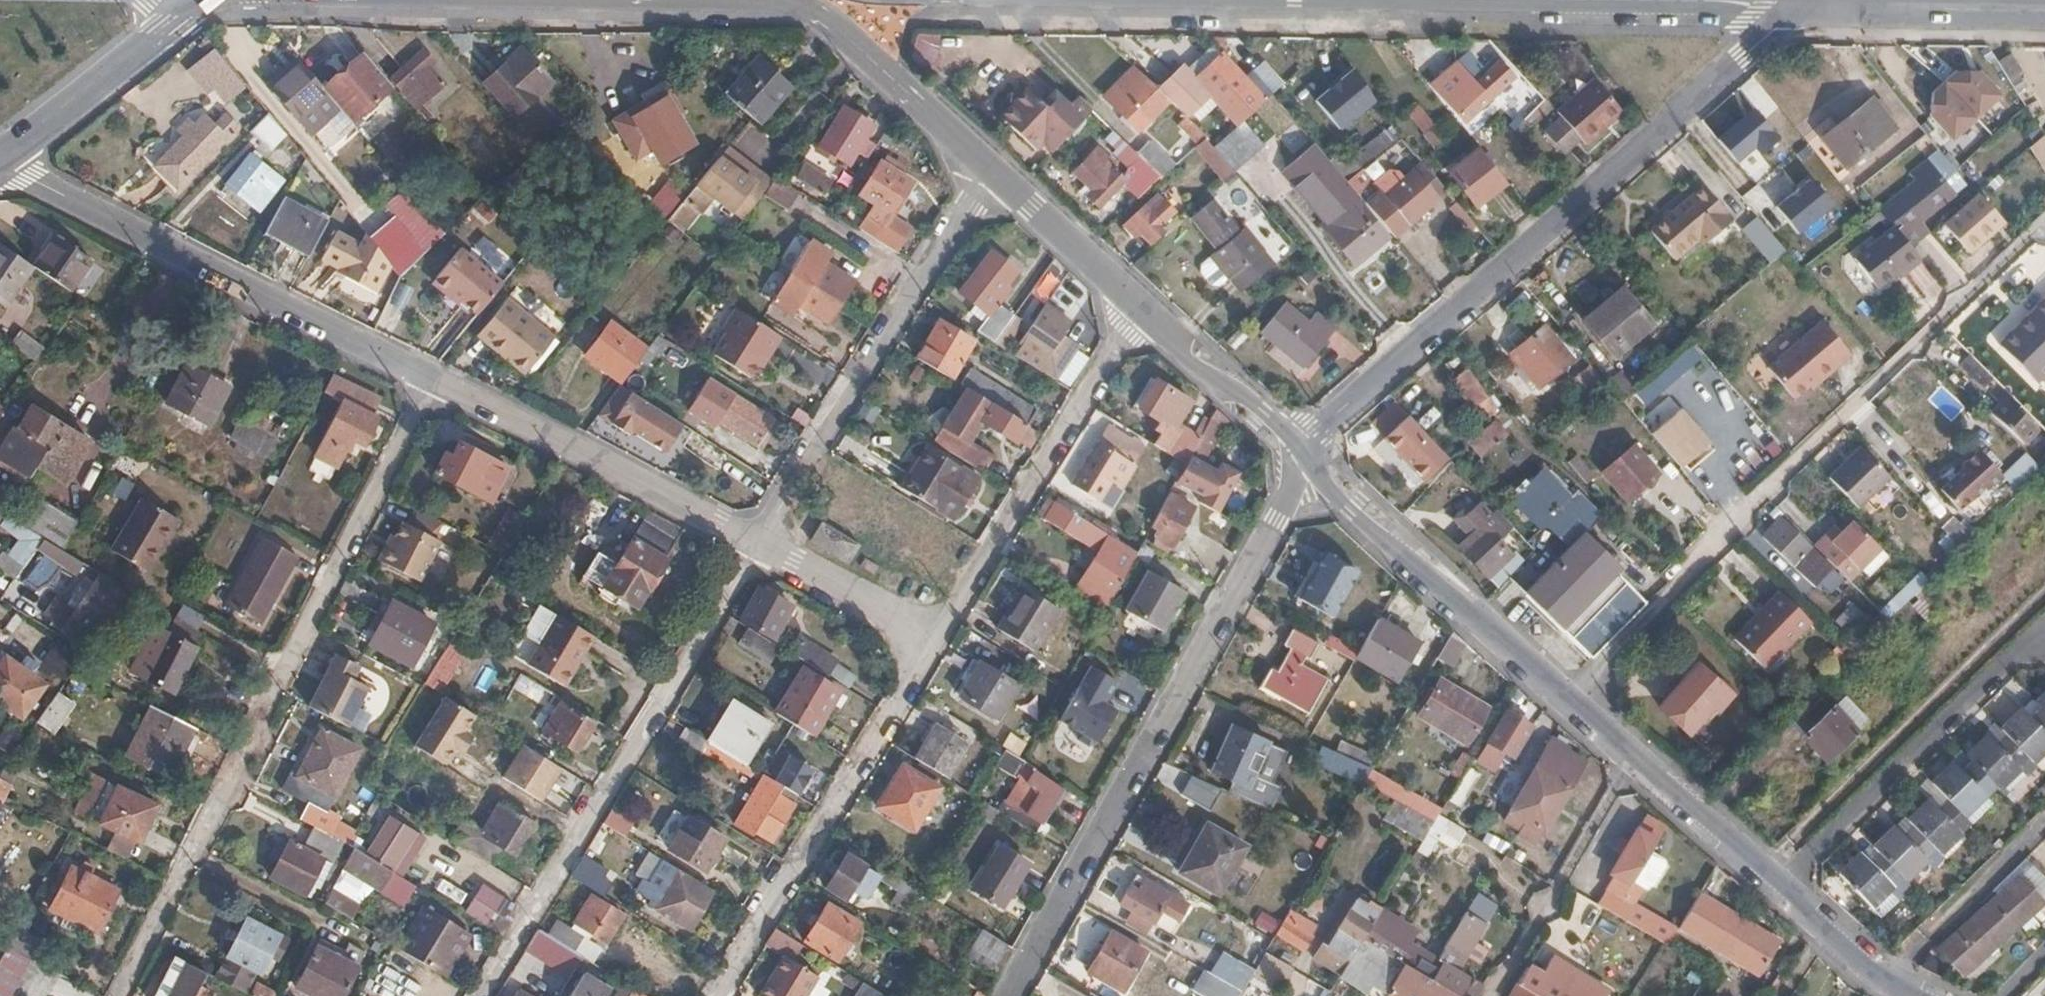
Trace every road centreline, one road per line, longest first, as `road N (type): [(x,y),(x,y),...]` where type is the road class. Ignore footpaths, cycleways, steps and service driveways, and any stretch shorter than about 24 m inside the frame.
road 1 (secondary): [(1915,995),(1854,959),(1347,509),(1302,456)]
road 2 (residential): [(123,995),(438,381)]
road 3 (residential): [(1302,456),(1313,431),(1806,2)]
road 4 (residential): [(1010,995),(1302,456)]
road 5 (residential): [(490,995),(777,548)]
road 6 (unclassified): [(0,166),(438,381)]
road 7 (residential): [(777,548),(991,168)]
road 8 (residential): [(720,995),(946,644)]
road 9 (residential): [(946,644),(1139,305)]
road 10 (unclassified): [(438,381),(777,548)]
road 11 (secondary): [(991,168),(826,18),(786,0)]
road 12 (secondary): [(0,155),(202,0)]
road 13 (residential): [(1806,2),(2044,8)]
road 14 (secondary): [(1302,456),(1139,305)]
road 15 (residential): [(1593,0),(1806,2)]
road 16 (secondary): [(1139,305),(991,168)]
road 17 (unclassified): [(777,548),(946,644)]

